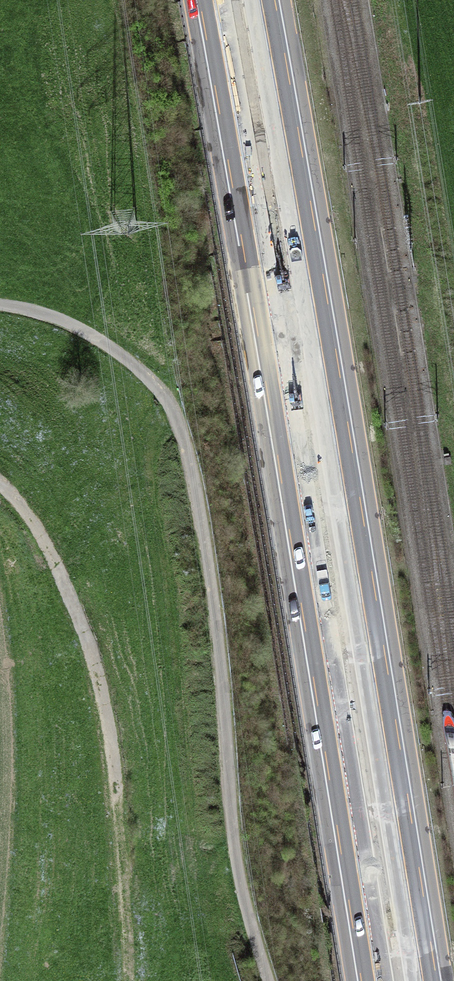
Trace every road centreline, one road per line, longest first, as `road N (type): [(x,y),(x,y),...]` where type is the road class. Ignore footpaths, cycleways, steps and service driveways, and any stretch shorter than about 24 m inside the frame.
road 1 (motorway): [(424,980),(260,0)]
road 2 (motorway): [(213,0),(376,980)]
road 3 (track): [(0,309),(41,313),(104,346),(159,386),(185,436),(221,651),(237,863),(269,980)]
road 4 (track): [(0,484),(19,503),(76,612),(106,717),(117,801)]

